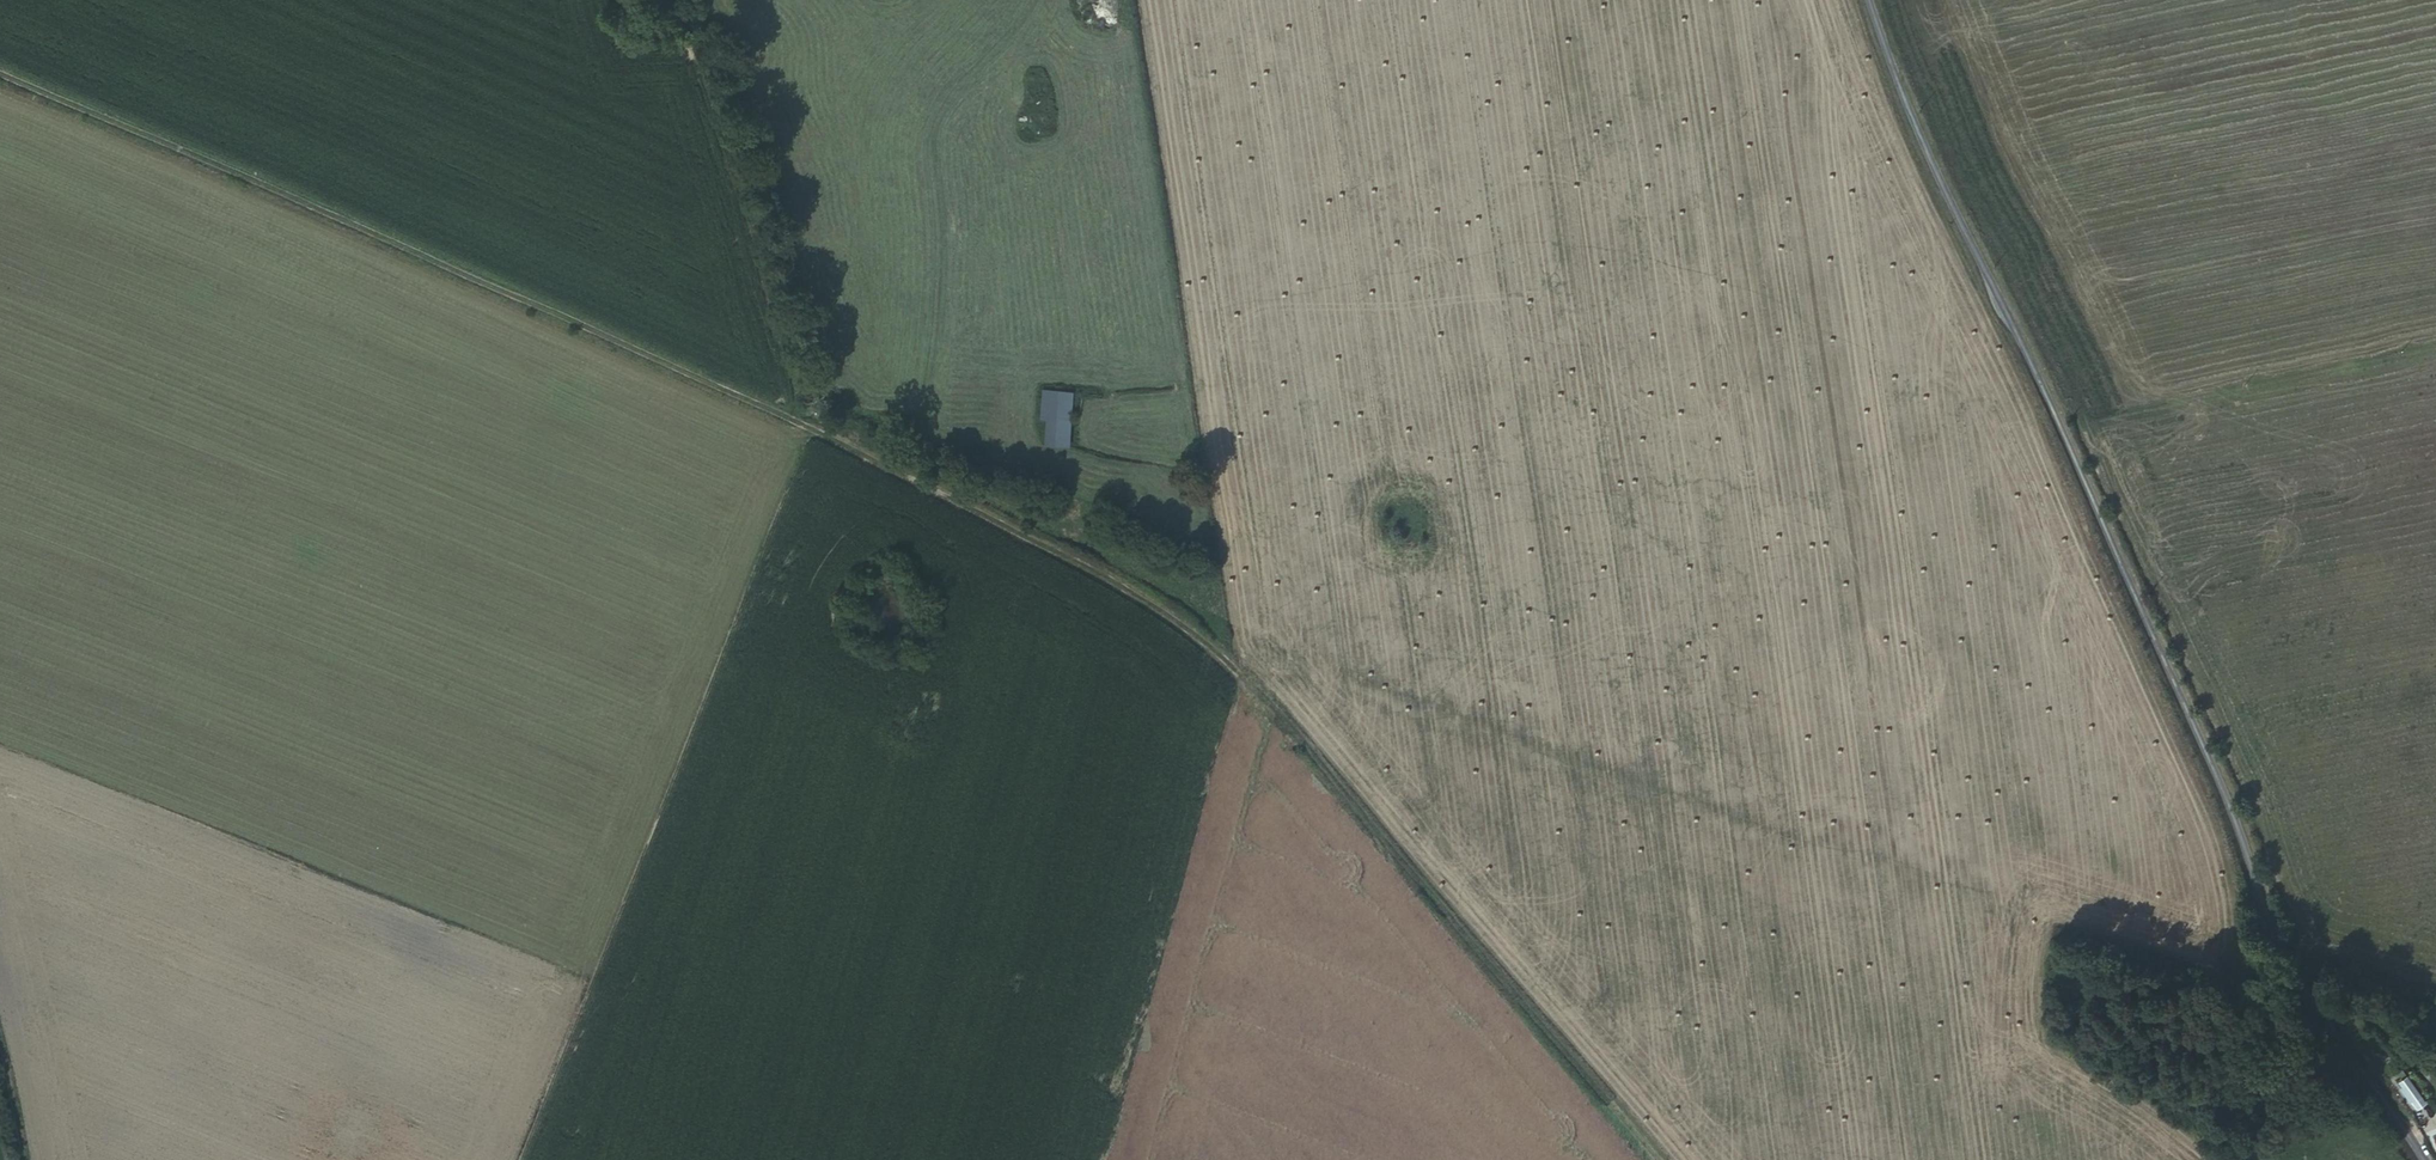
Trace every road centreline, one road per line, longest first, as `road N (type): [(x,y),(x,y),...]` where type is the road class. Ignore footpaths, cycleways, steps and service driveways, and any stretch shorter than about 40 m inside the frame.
road 1 (track): [(0,72),(787,417),(1128,588),(1203,640),(1263,698),(1657,1159)]
road 2 (unclassified): [(1870,0),(1939,188),(2121,552),(2290,968),(2422,1159)]

